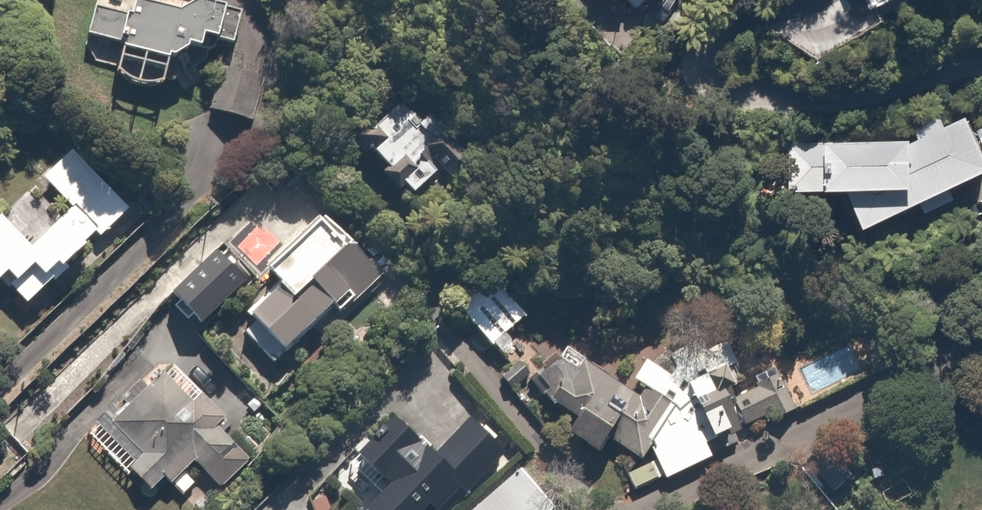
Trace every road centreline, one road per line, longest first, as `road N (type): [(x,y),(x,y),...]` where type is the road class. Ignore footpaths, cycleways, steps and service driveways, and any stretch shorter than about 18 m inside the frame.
road 1 (residential): [(288,161),(594,498),(628,505),(981,352)]

